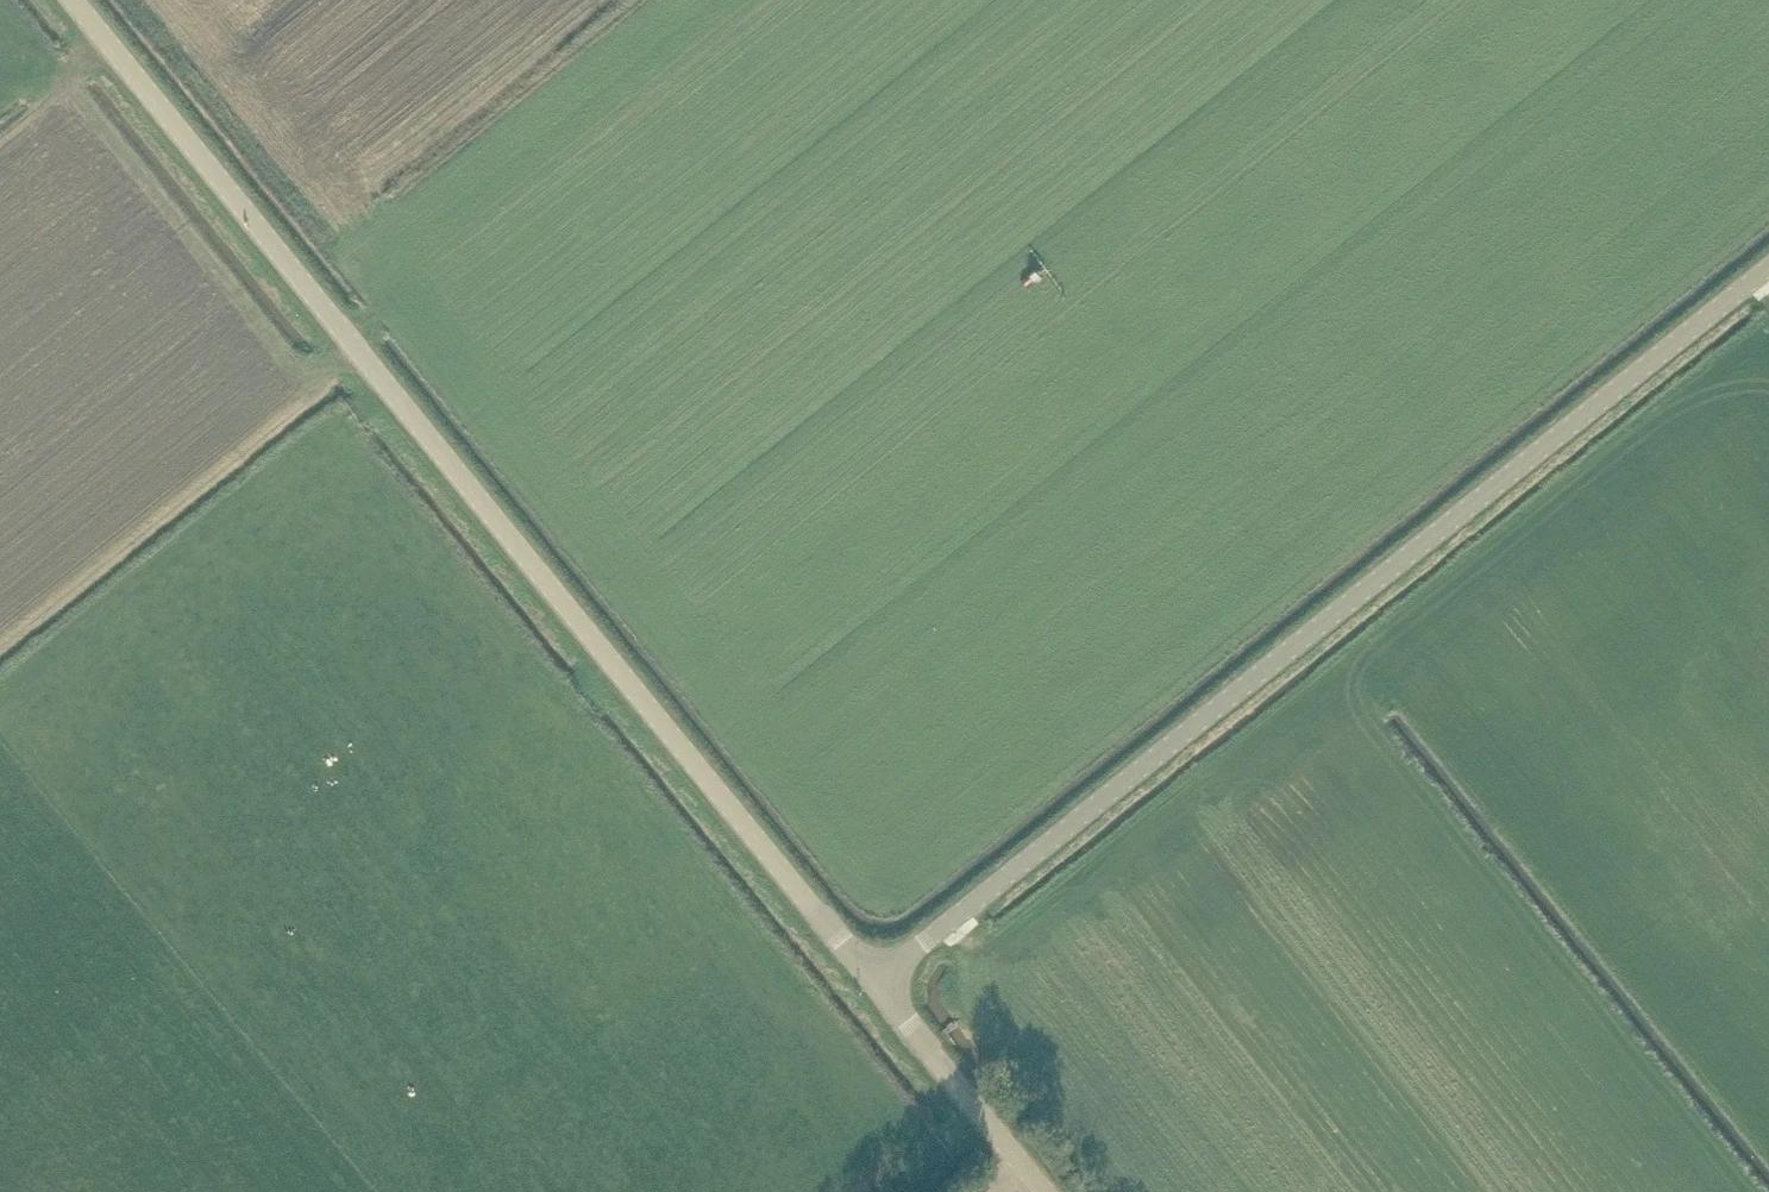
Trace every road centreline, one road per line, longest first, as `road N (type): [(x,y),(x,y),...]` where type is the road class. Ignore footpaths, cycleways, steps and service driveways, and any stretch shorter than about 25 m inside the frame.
road 1 (unclassified): [(873,984),(73,0)]
road 2 (unclassified): [(873,984),(1768,267)]
road 3 (unclassified): [(1044,1191),(873,984)]

